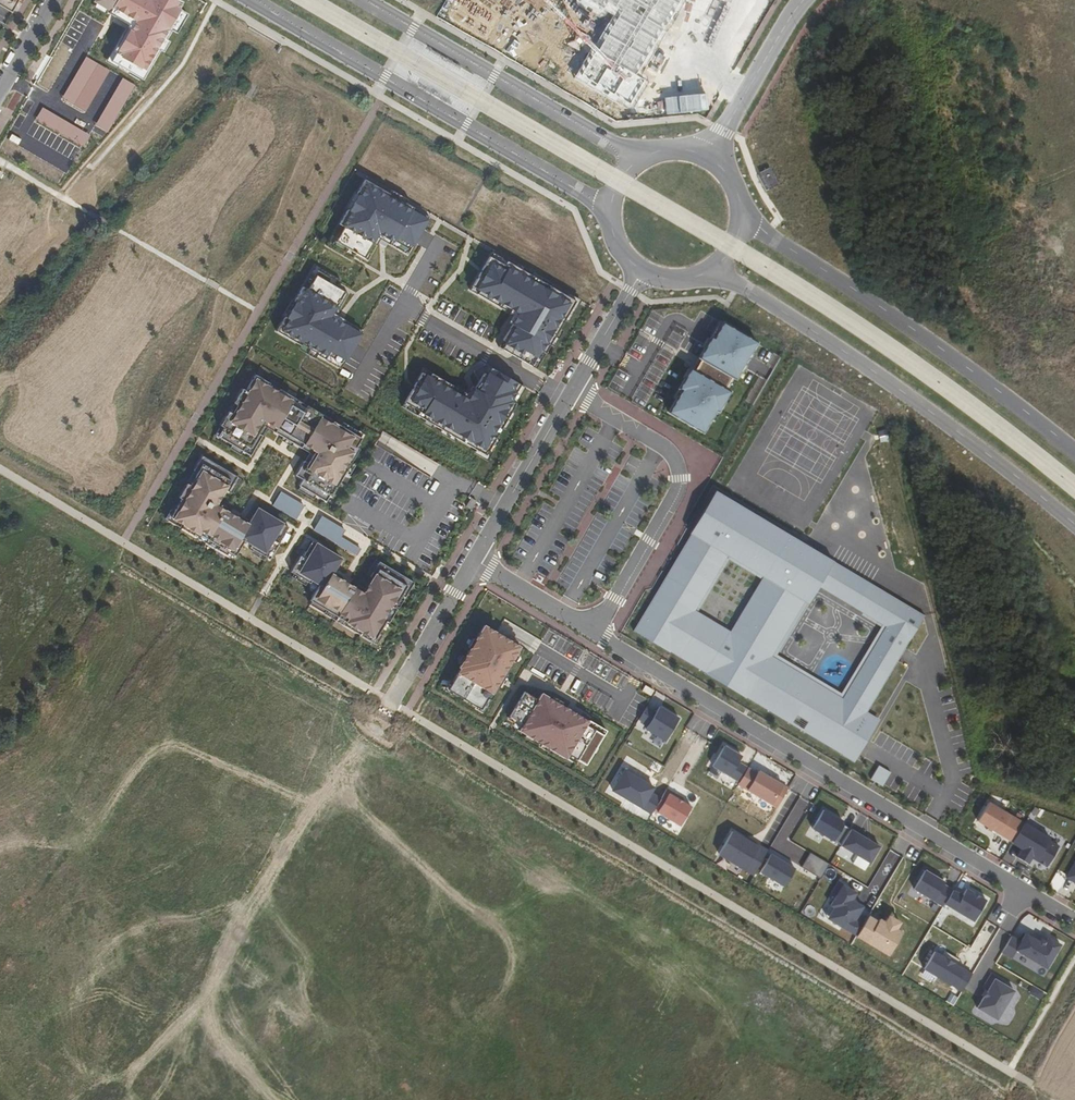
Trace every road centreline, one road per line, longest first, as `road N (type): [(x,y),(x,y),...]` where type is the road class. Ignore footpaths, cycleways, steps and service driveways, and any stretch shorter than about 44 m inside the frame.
road 1 (unclassified): [(0,471),(1022,1080)]
road 2 (residential): [(474,560),(1065,922)]
road 3 (unclassified): [(707,273),(733,282),(874,374),(1074,525)]
road 4 (unclassified): [(250,0),(611,210)]
road 5 (unclassified): [(1074,450),(941,348),(740,214)]
road 6 (residential): [(474,560),(639,270)]
road 7 (unclassified): [(638,163),(361,0)]
road 8 (unclassified): [(740,214),(730,181),(704,158),(670,152),(638,163)]
road 9 (residential): [(409,672),(474,560)]

